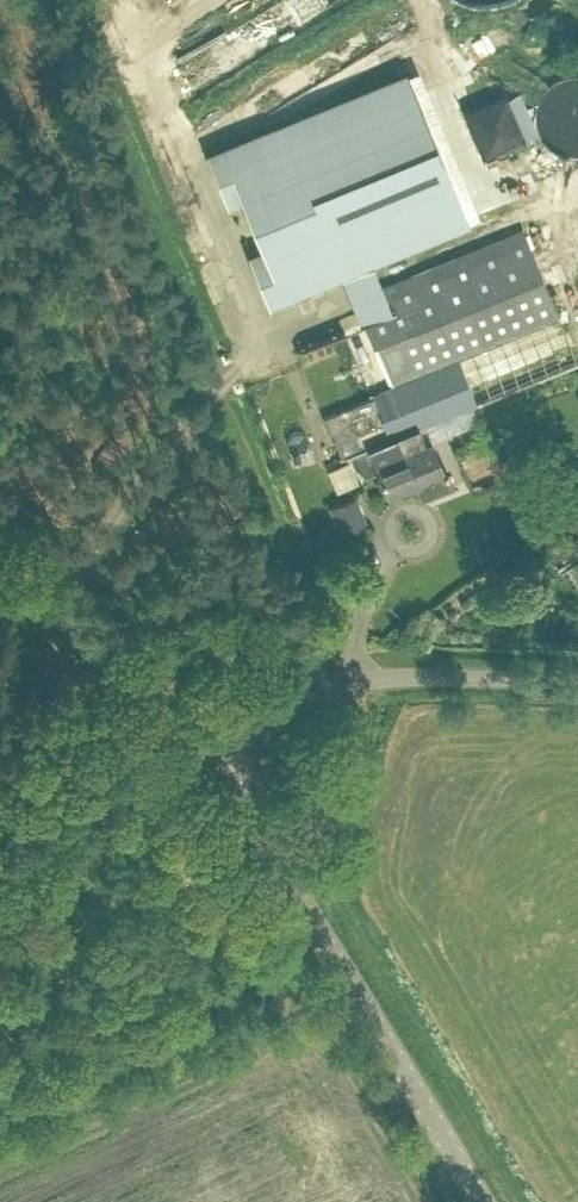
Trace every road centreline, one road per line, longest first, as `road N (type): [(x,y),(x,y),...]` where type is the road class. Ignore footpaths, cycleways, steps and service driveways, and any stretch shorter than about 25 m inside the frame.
road 1 (tertiary): [(478,1201),(215,769)]
road 2 (unclassified): [(577,677),(349,679),(287,709),(215,769)]
road 3 (tertiary): [(215,769),(54,609),(0,581)]

